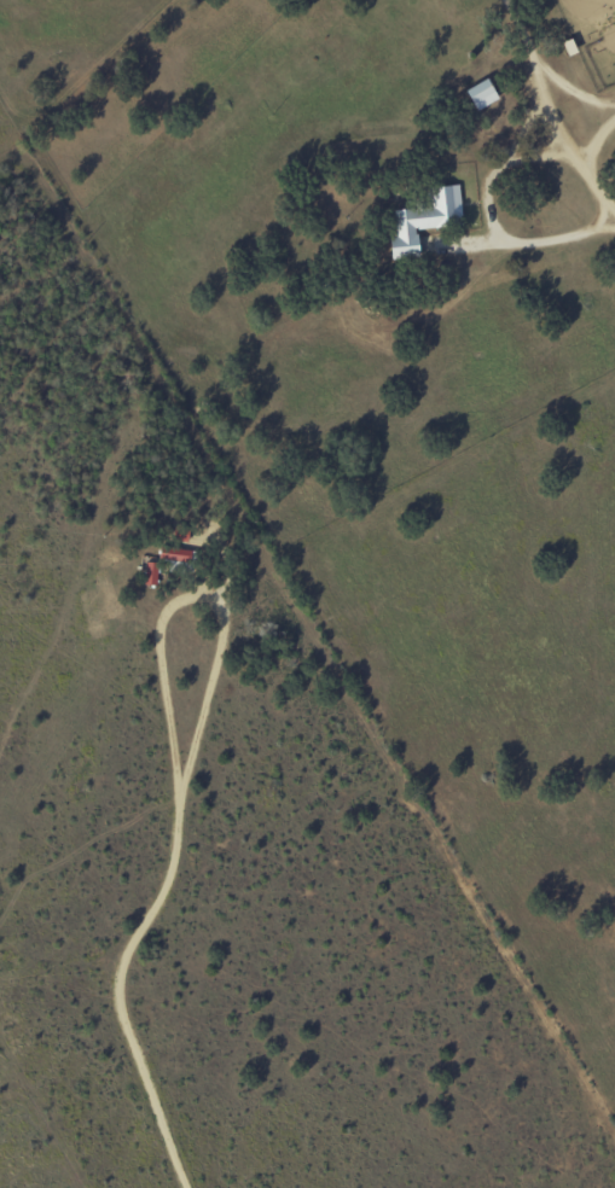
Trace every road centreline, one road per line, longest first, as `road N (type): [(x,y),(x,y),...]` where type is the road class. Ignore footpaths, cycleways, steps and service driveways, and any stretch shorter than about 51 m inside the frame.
road 1 (residential): [(614,220),(561,156),(488,0)]

